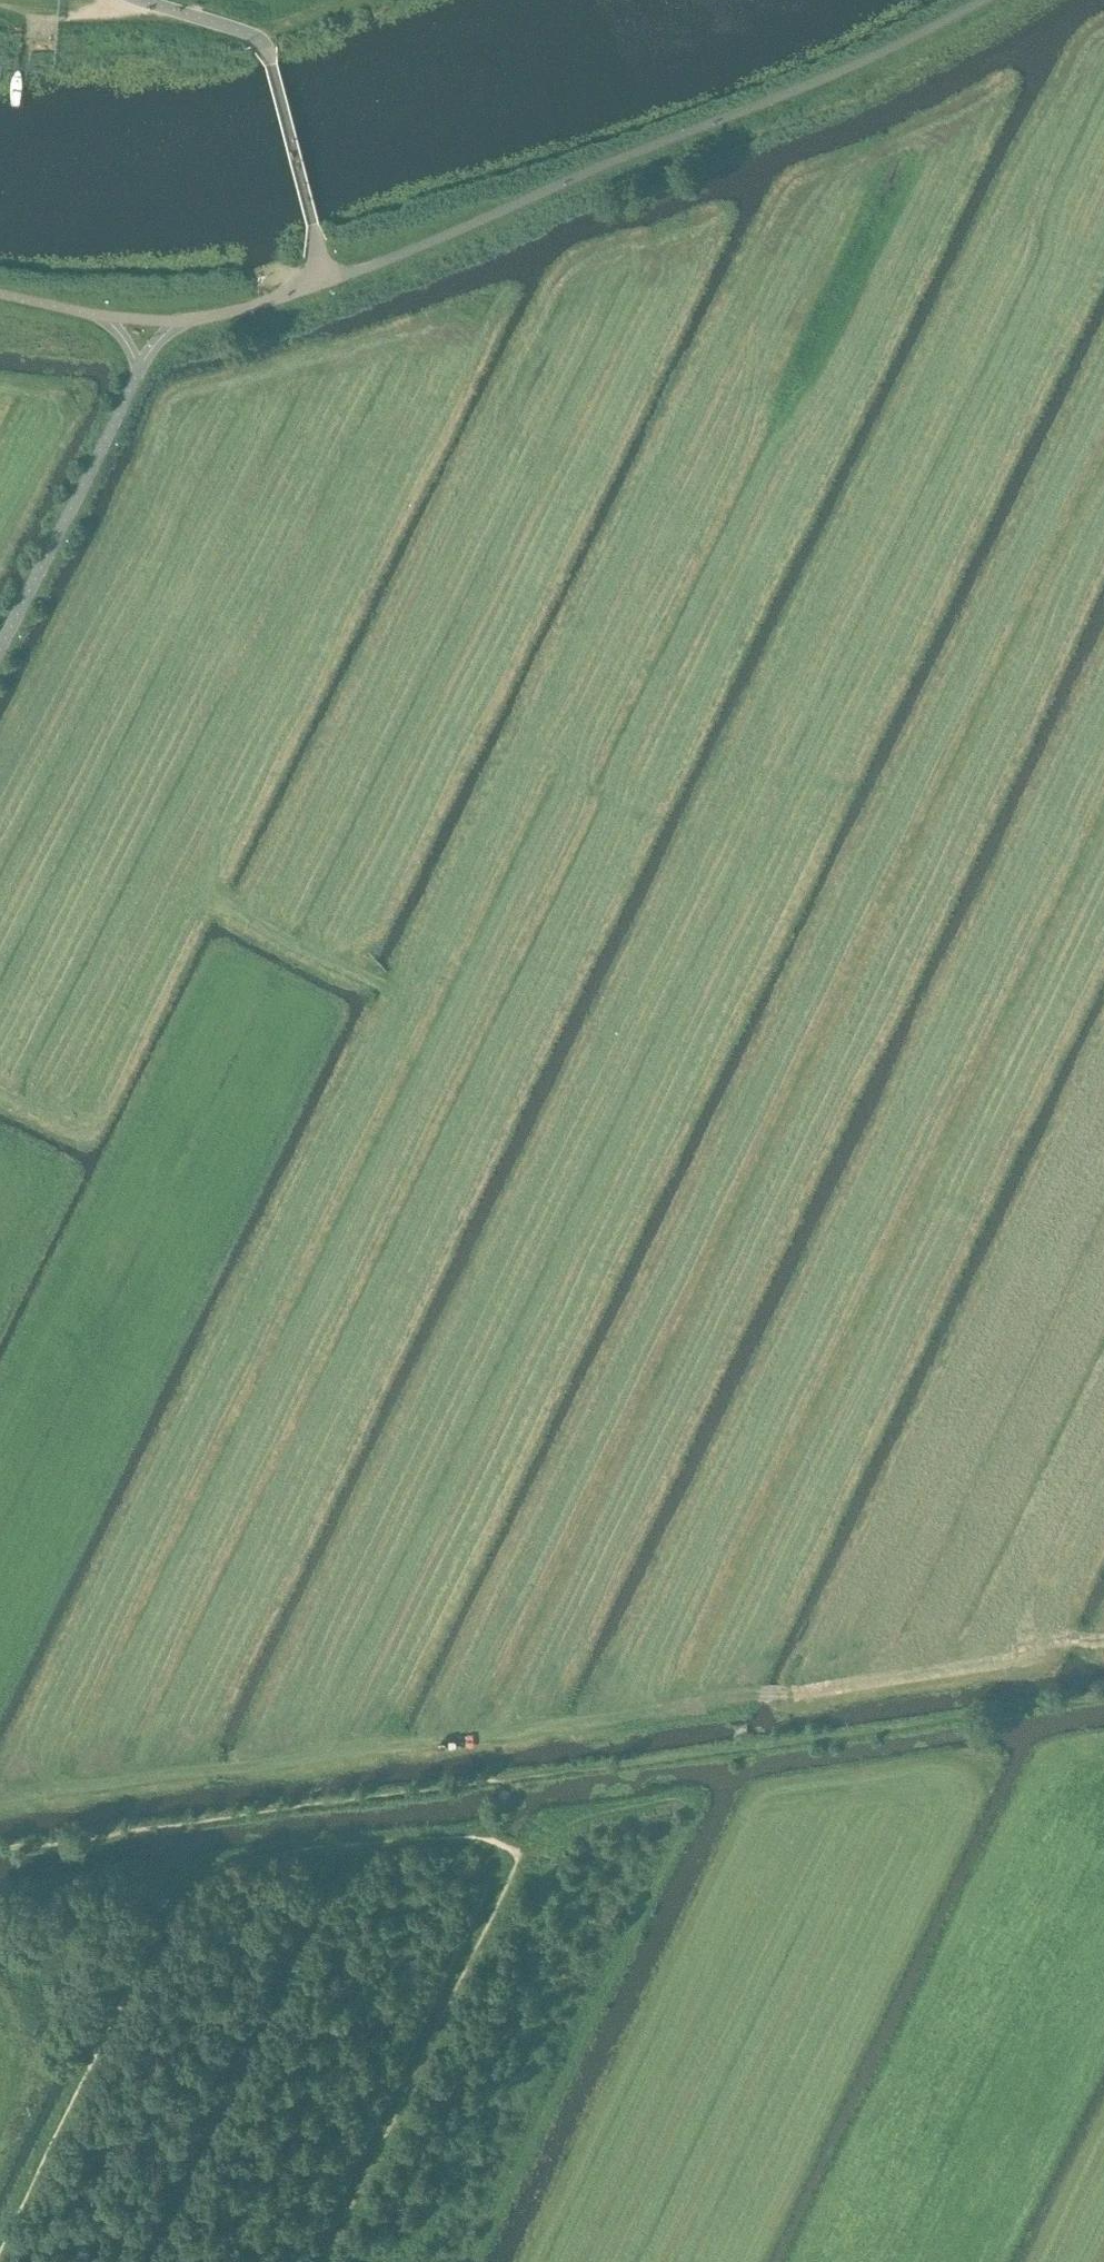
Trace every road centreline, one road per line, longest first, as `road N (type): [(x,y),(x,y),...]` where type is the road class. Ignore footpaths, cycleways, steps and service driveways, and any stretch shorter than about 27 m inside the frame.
road 1 (track): [(0,1800),(197,1770),(257,1770),(757,1693),(800,1694),(1016,1663),(1051,1644),(1103,1642)]

